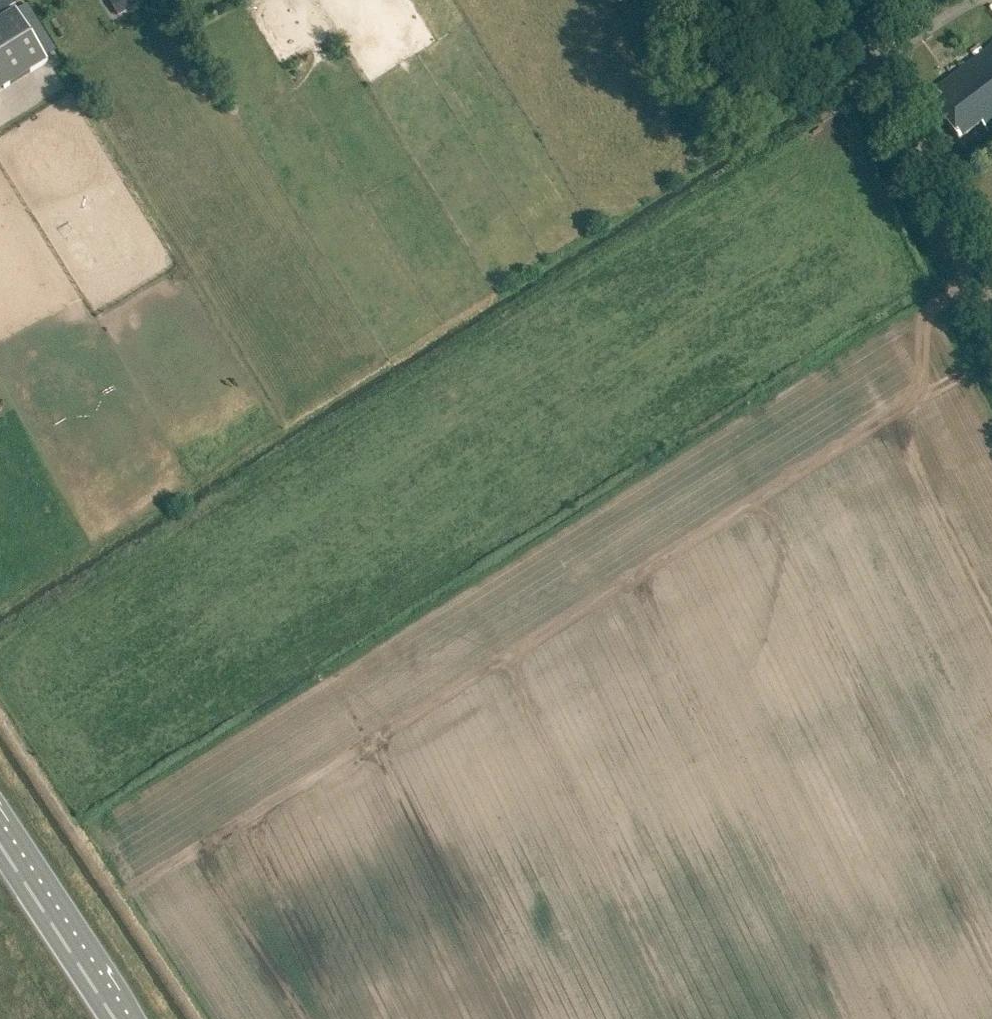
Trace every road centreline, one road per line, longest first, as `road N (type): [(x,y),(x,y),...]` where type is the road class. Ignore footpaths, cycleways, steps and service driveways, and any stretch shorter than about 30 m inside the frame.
road 1 (unclassified): [(991,313),(840,0)]
road 2 (trunk): [(113,1018),(0,846)]

